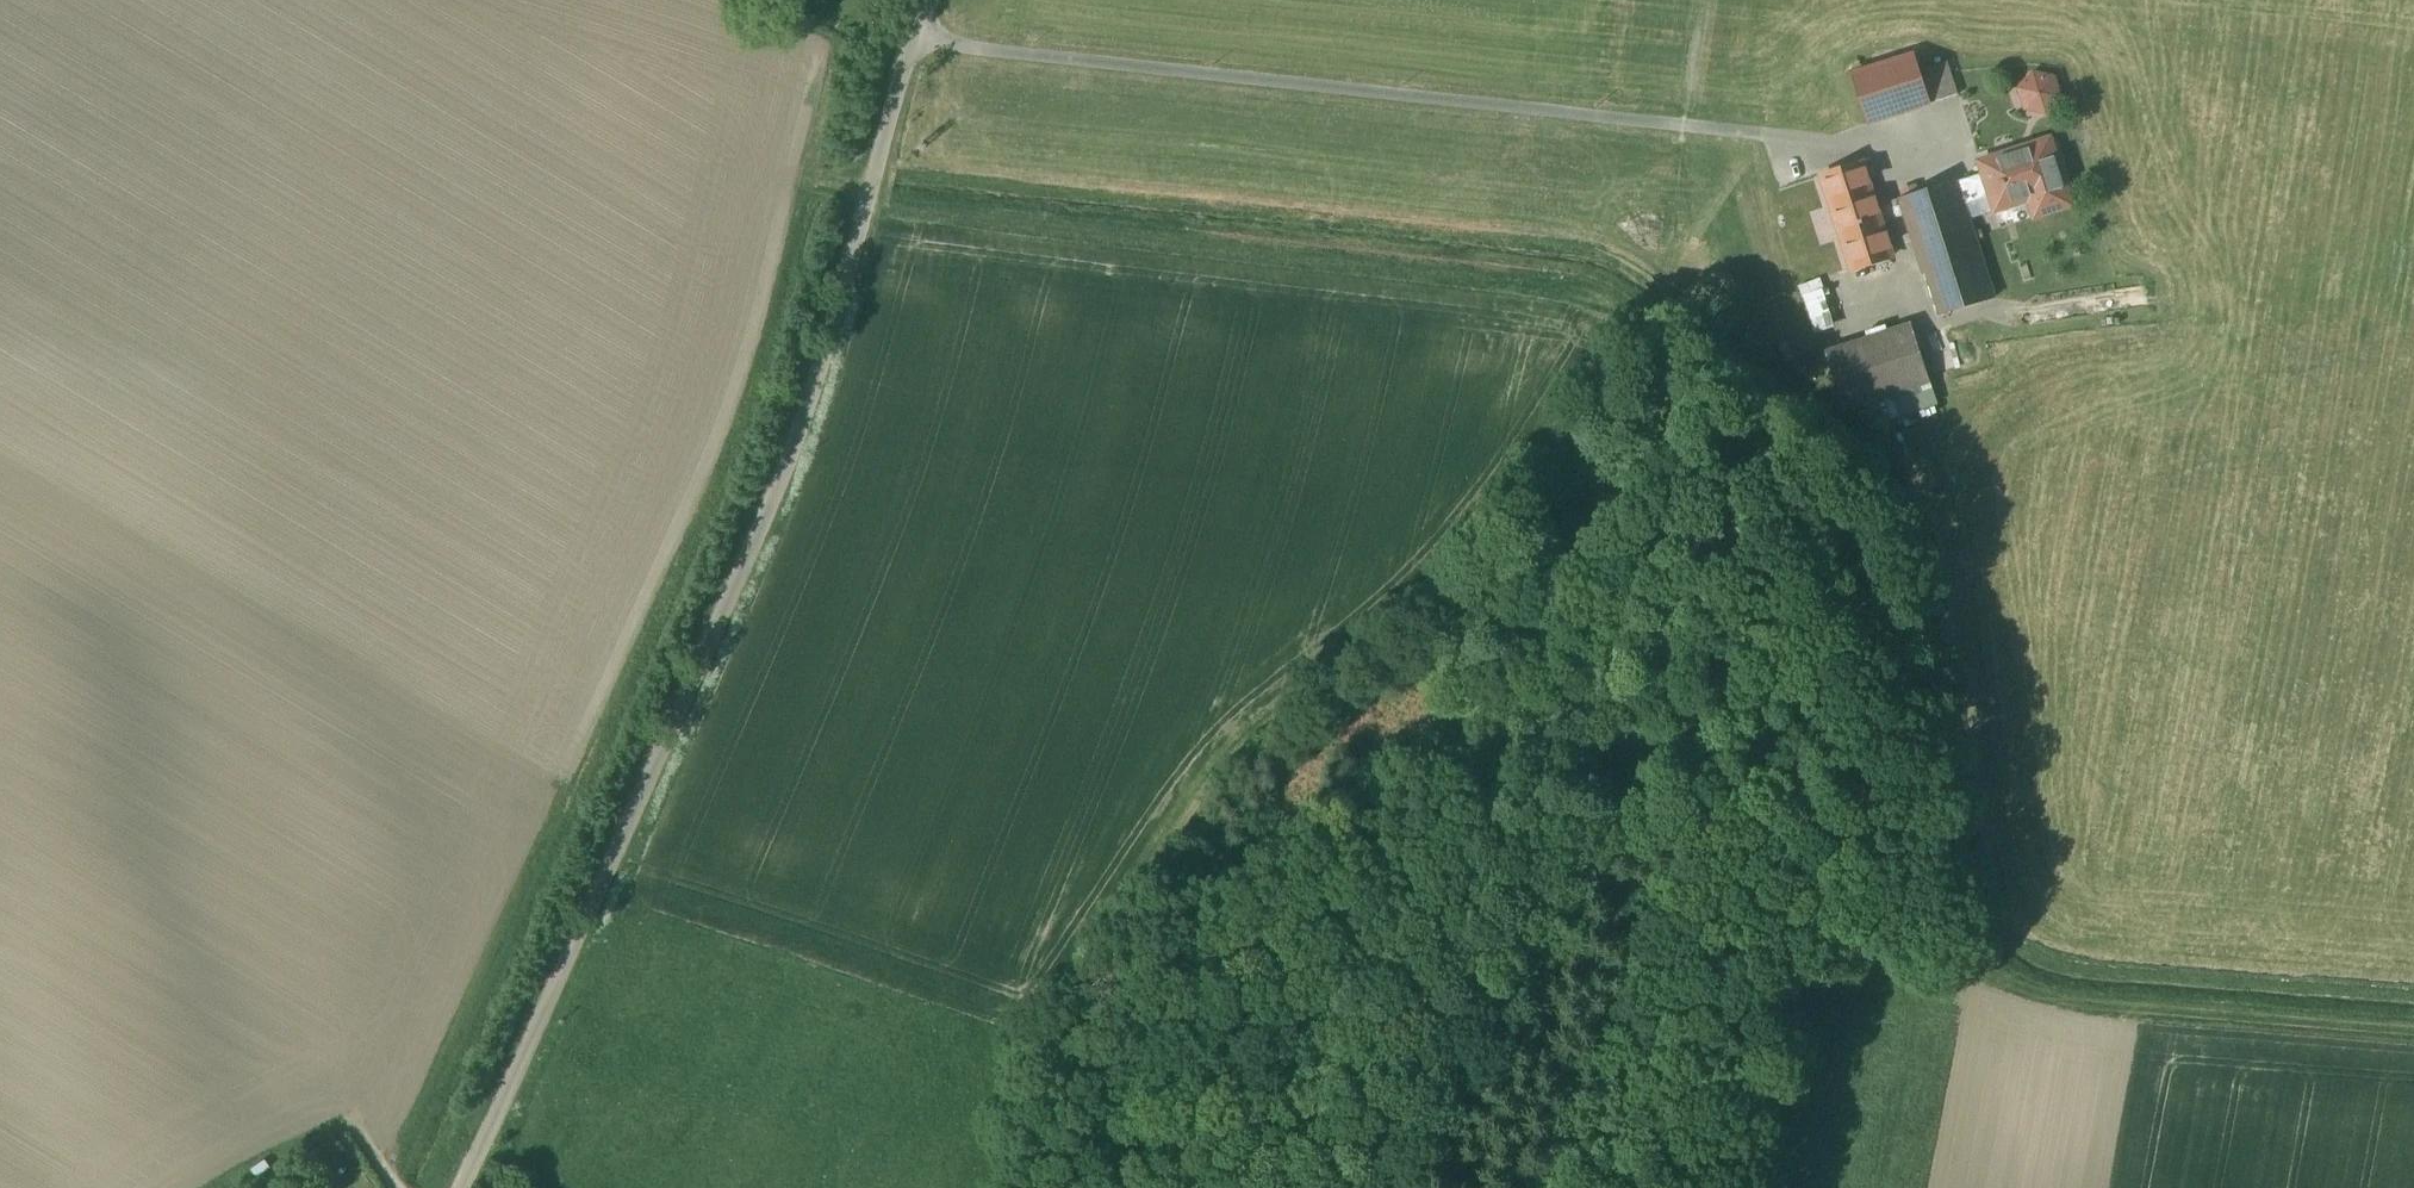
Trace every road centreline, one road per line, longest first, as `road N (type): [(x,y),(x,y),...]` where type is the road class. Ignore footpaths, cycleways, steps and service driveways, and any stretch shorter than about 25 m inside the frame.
road 1 (unclassified): [(921,0),(822,366),(794,442),(457,1187)]

